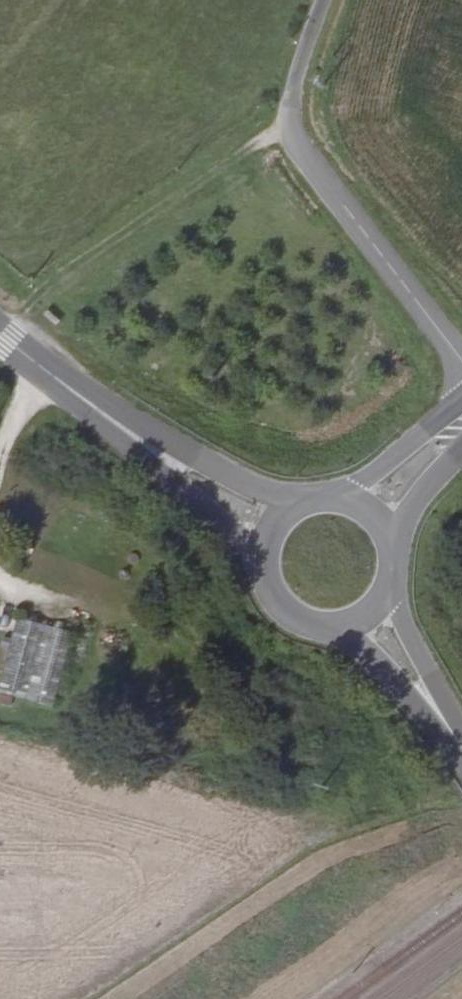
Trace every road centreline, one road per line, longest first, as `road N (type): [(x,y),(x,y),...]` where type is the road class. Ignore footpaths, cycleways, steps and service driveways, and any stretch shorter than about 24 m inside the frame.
road 1 (residential): [(319,0),(287,85),(282,129),(461,363)]
road 2 (tertiary): [(59,382),(262,561)]
road 3 (tertiary): [(294,506),(59,382)]
road 4 (tertiary): [(450,730),(387,591)]
road 5 (tertiary): [(338,627),(450,730)]
road 6 (tertiary): [(461,419),(429,432),(339,497)]
road 7 (tertiary): [(393,548),(461,441)]

